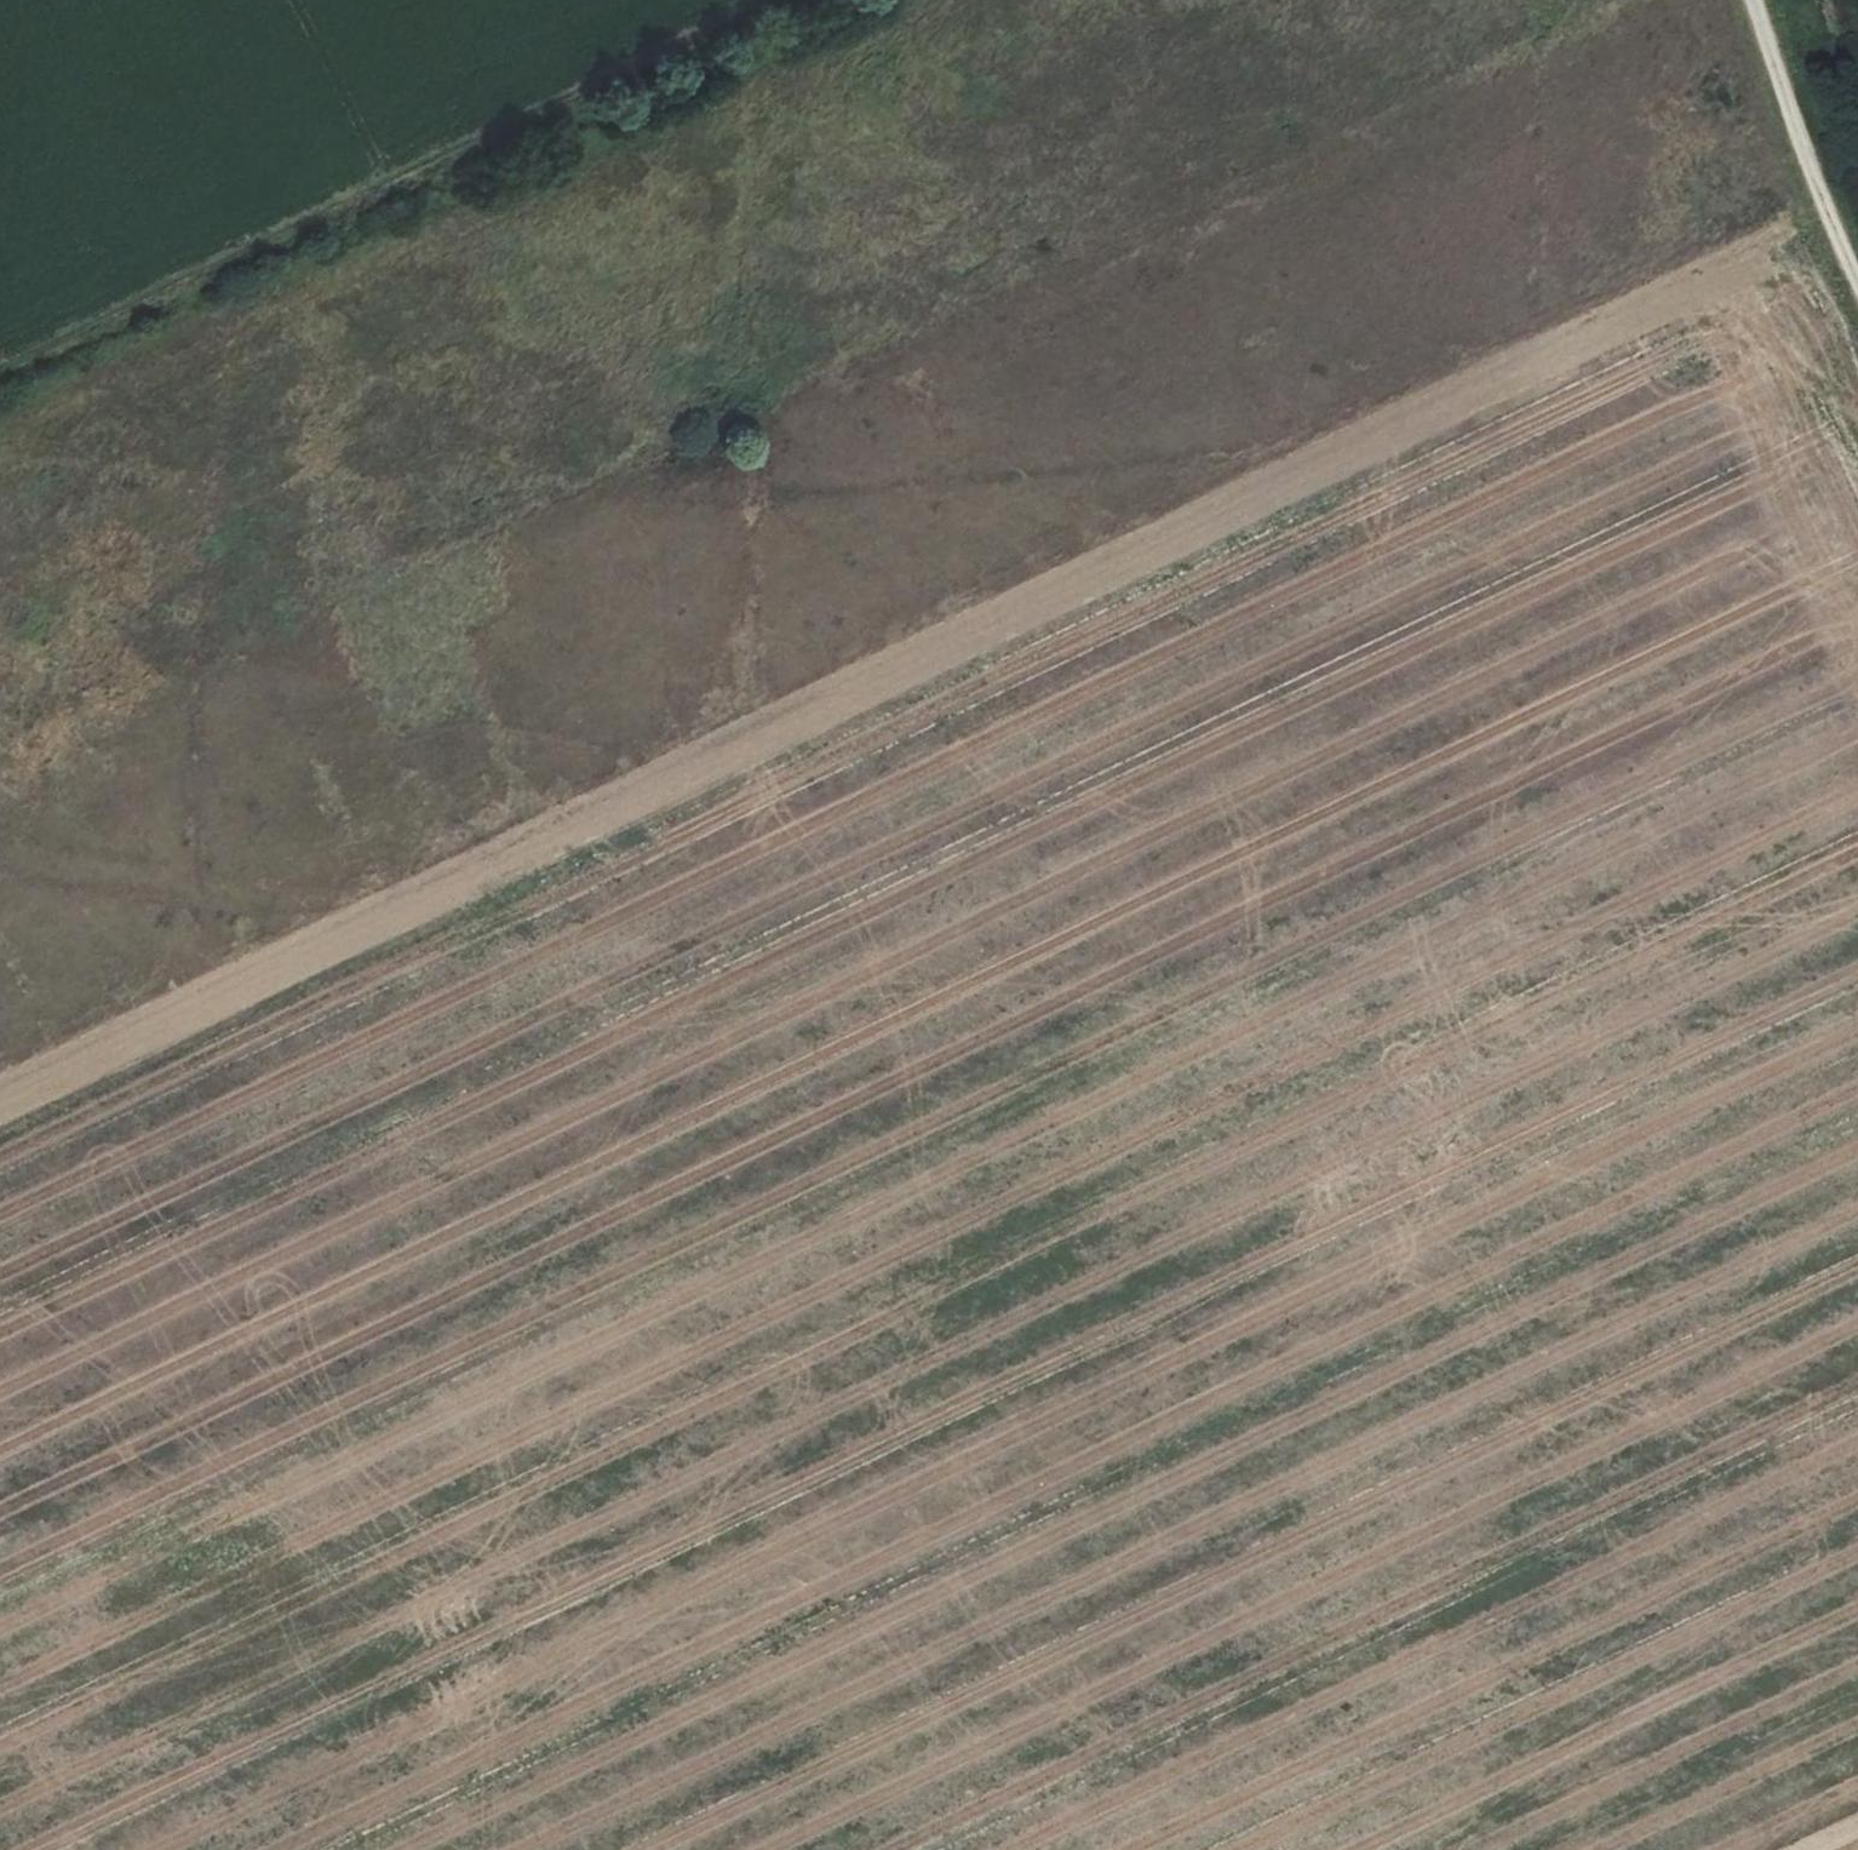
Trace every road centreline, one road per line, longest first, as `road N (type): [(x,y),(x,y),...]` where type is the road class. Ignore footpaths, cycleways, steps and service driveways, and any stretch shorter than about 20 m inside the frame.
road 1 (track): [(1752,0),(1857,284)]

